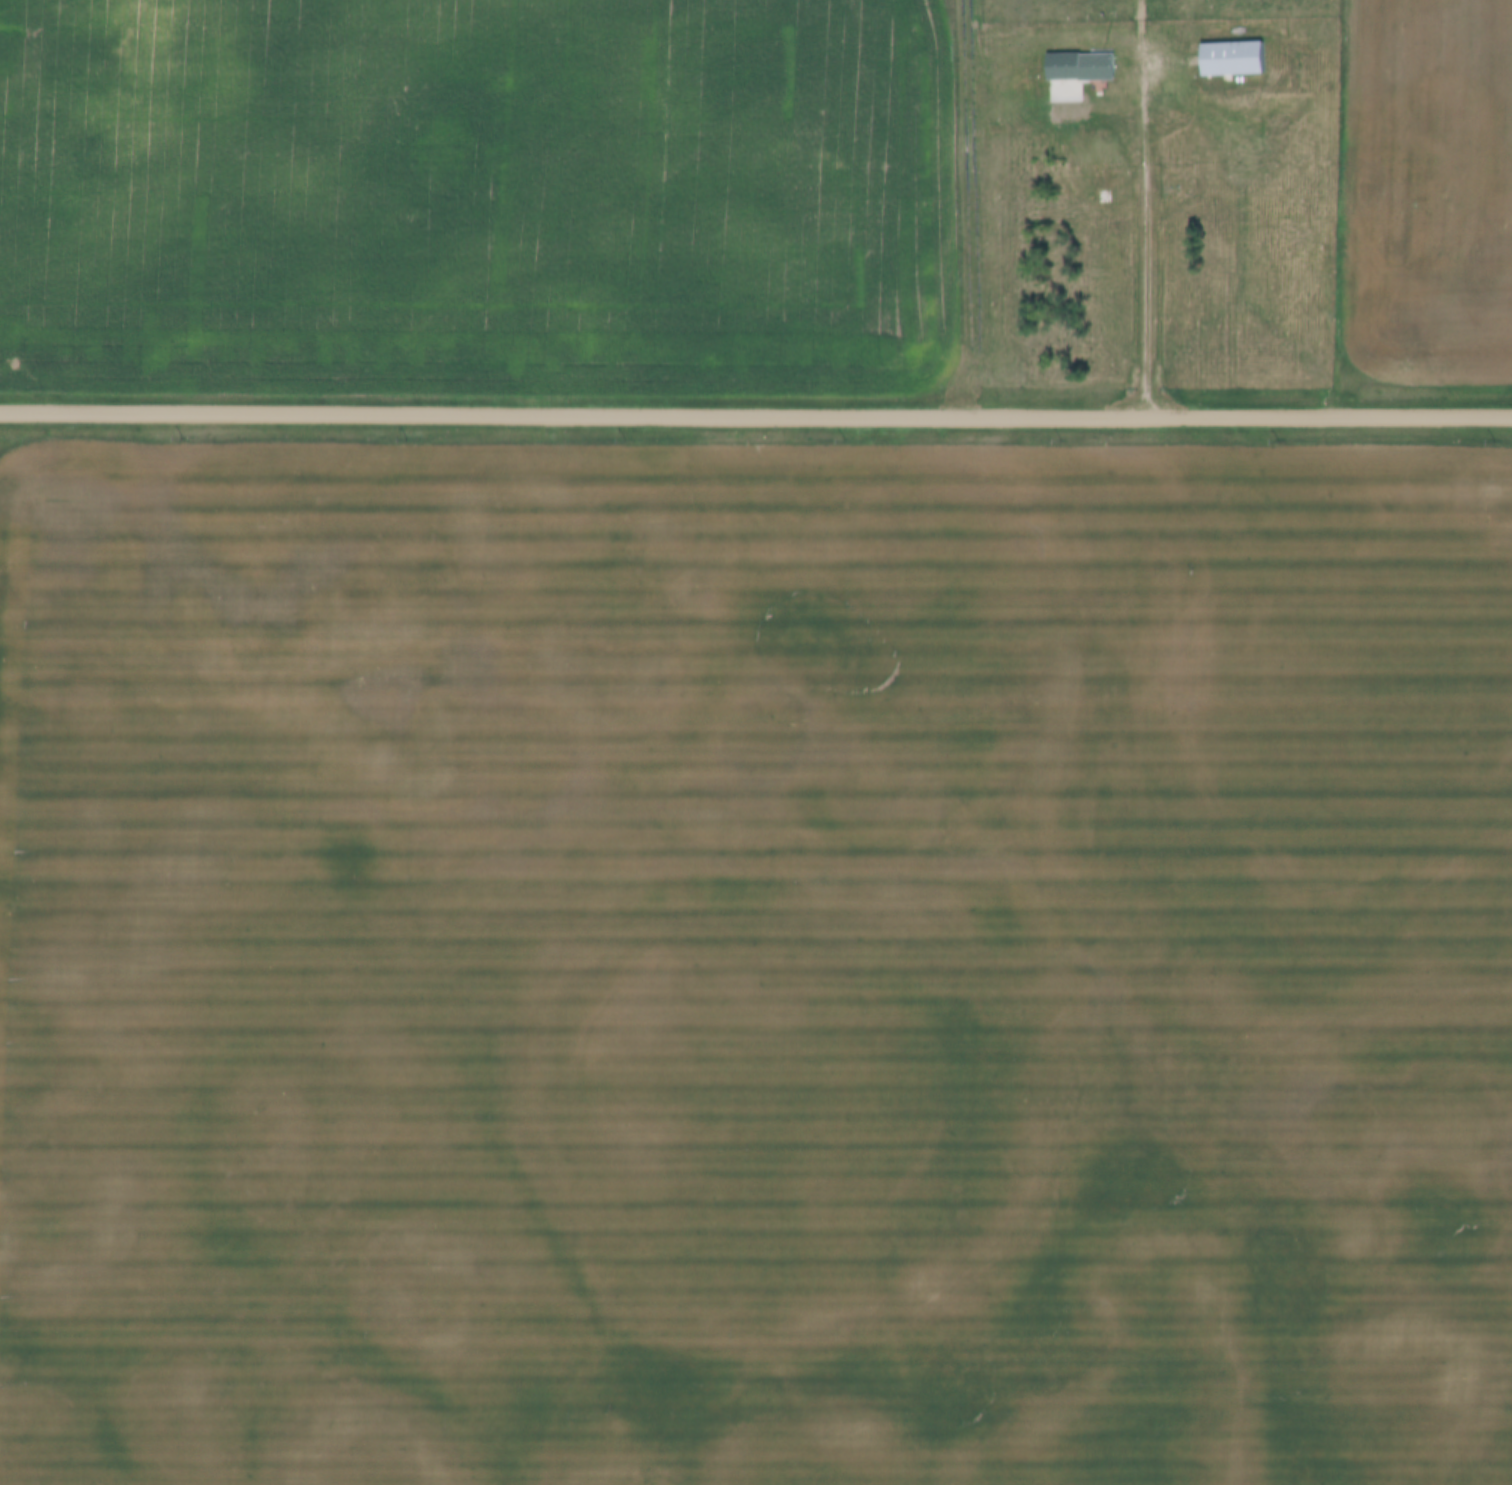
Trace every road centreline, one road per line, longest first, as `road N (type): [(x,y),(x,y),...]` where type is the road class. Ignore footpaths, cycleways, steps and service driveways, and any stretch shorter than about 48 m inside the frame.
road 1 (residential): [(1511,415),(0,412)]

